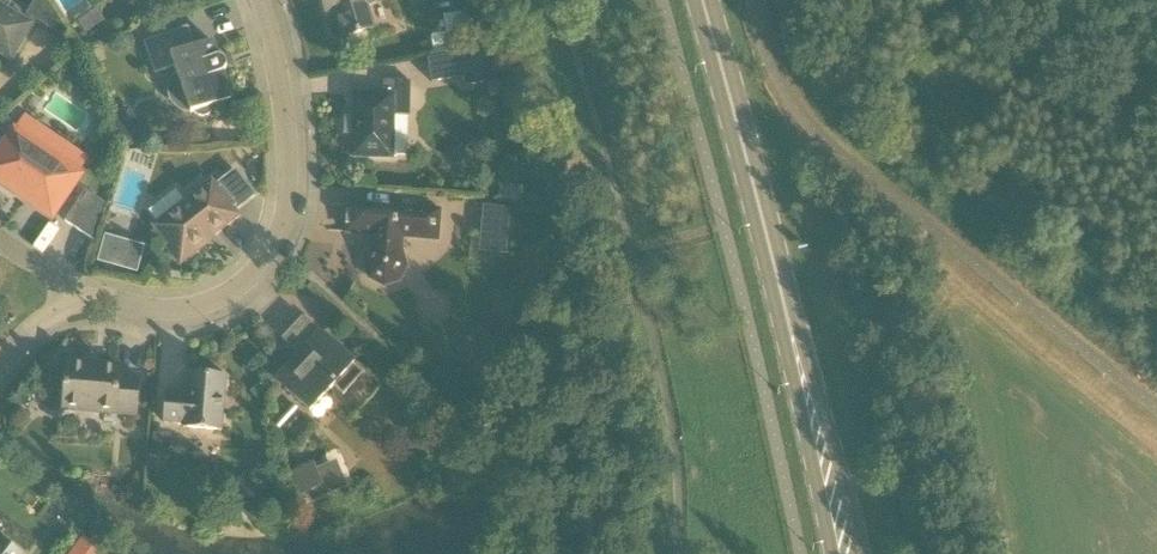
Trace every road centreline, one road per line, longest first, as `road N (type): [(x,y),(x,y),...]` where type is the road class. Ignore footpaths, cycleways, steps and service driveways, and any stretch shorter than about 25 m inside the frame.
road 1 (secondary): [(847,553),(702,0)]
road 2 (residential): [(256,0),(271,49),(286,175),(281,221),(264,263),(245,288),(186,312),(154,314),(76,293)]

